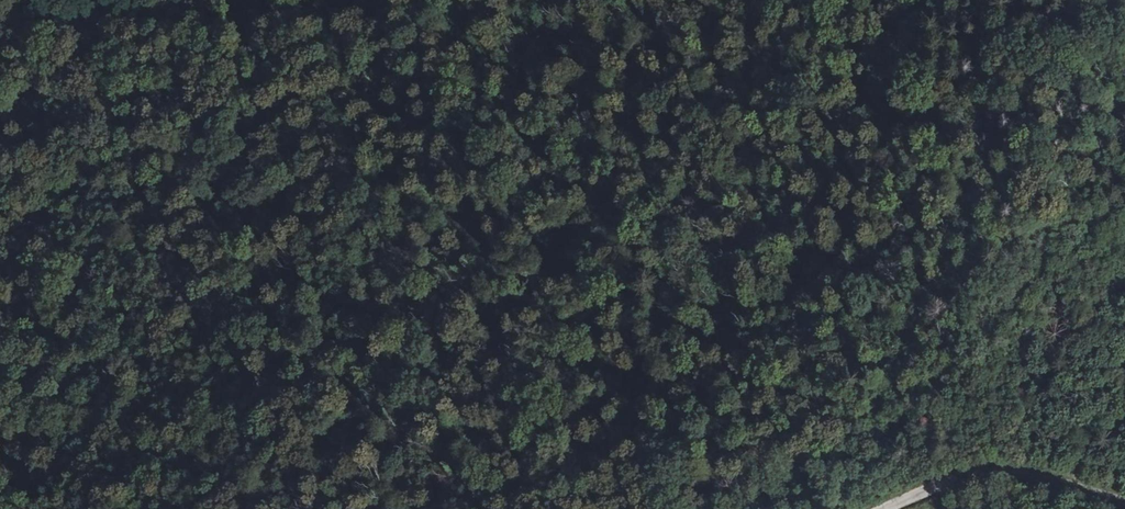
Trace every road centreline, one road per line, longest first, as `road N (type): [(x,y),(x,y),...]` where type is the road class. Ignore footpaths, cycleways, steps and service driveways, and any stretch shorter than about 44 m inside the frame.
road 1 (track): [(835,508),(866,487),(977,343),(1043,288),(1124,339)]
road 2 (track): [(98,35),(234,17),(337,23),(394,0)]
road 3 (tertiary): [(882,508),(978,471),(1037,475),(1124,502)]
road 4 (track): [(4,118),(17,101),(74,77),(98,35)]

